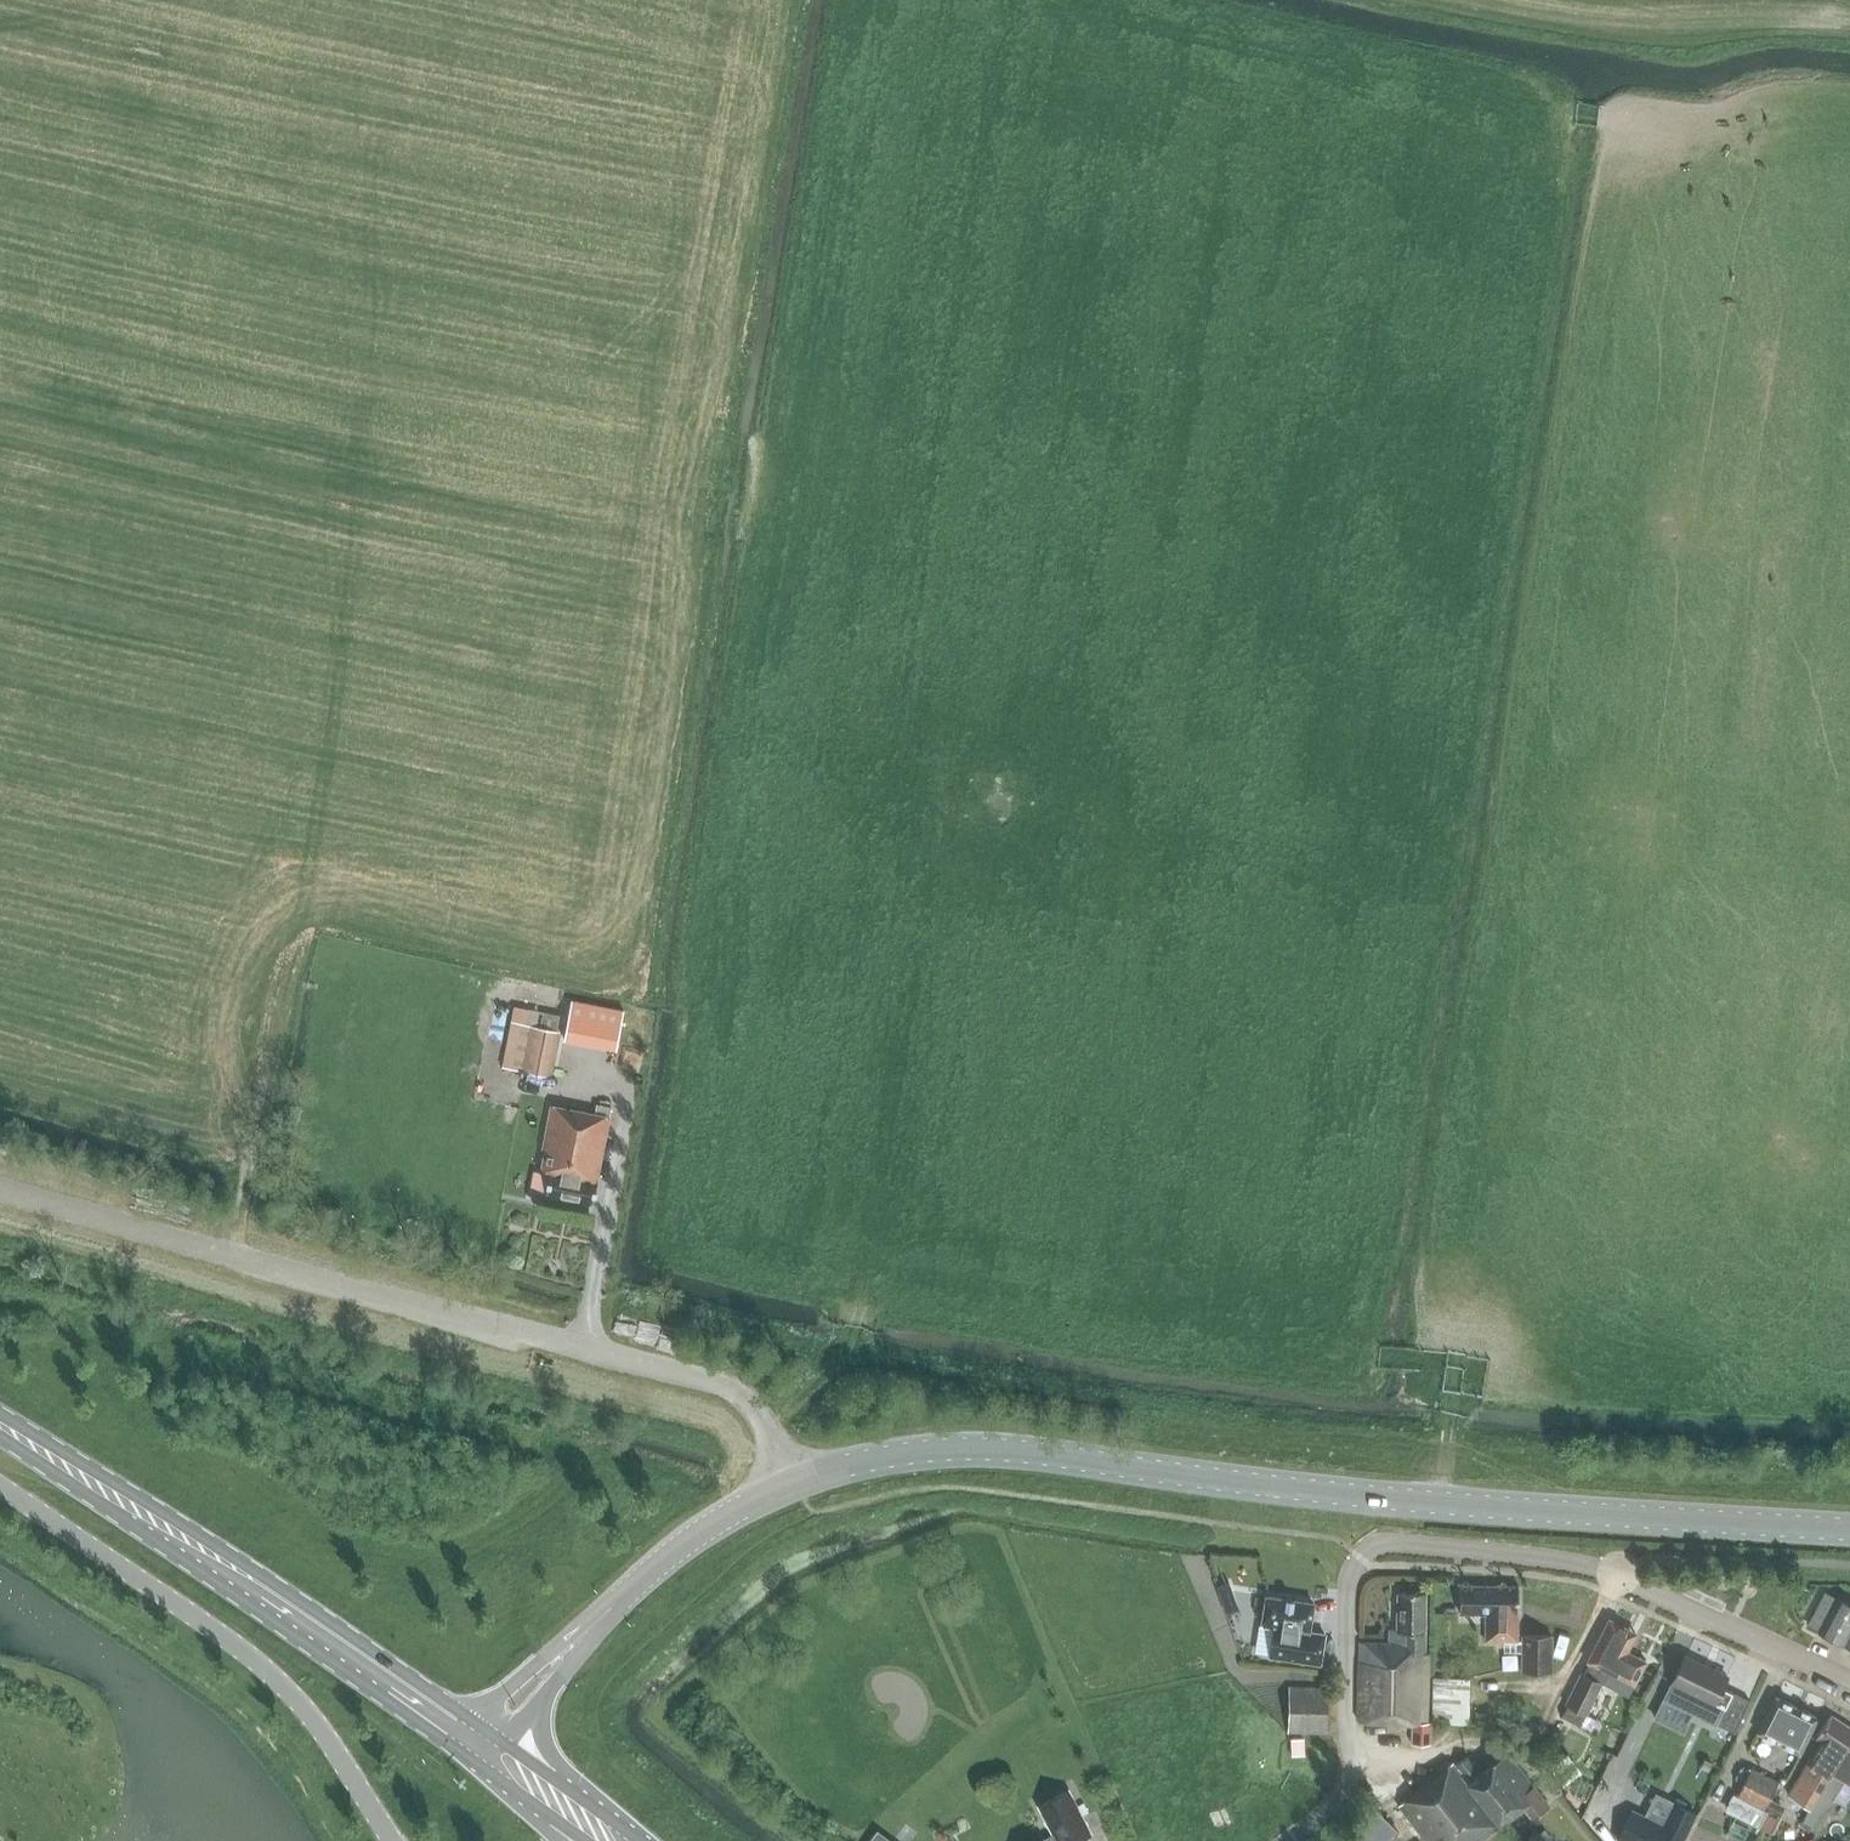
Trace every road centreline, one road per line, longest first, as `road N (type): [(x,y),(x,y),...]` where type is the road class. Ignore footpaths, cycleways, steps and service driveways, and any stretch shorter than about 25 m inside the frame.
road 1 (secondary): [(794,1483),(878,1457),(973,1448),(1382,1498),(1849,1529)]
road 2 (unclassified): [(794,1483),(745,1393),(718,1381),(0,1188)]
road 3 (primary): [(0,1437),(471,1760)]
road 4 (primary): [(477,1723),(176,1519),(0,1413)]
road 5 (unclassified): [(0,1486),(274,1675),(332,1745),(393,1840)]
road 6 (residential): [(1849,1682),(1616,1572),(1388,1544),(1361,1557)]
road 7 (residential): [(1288,1840),(1332,1807),(1351,1767),(1347,1591),(1361,1557)]
road 8 (secondary): [(570,1647),(661,1560),(794,1483)]
road 9 (primary): [(643,1840),(508,1745)]
road 10 (primary): [(471,1760),(584,1840)]
road 11 (secondary): [(570,1647),(542,1658),(477,1723)]

